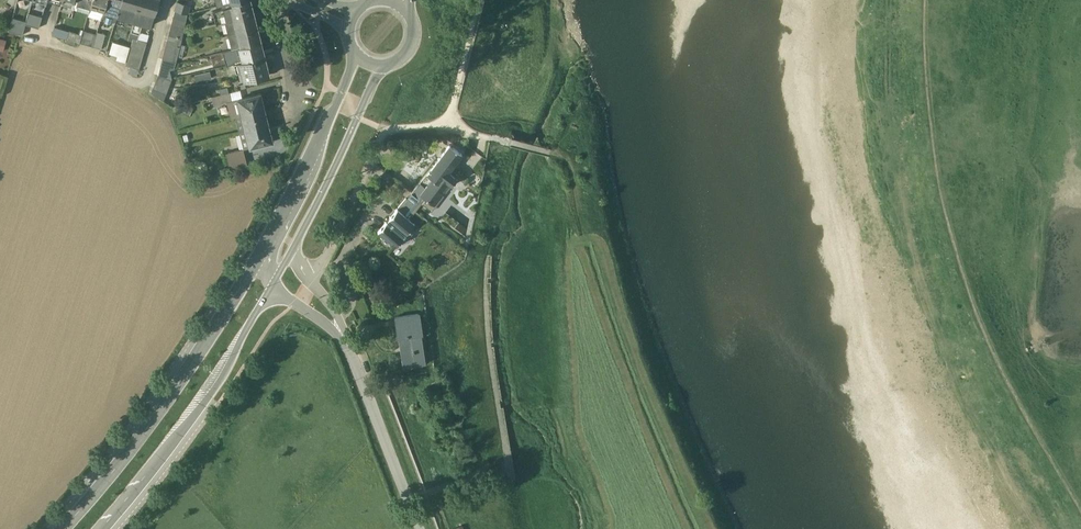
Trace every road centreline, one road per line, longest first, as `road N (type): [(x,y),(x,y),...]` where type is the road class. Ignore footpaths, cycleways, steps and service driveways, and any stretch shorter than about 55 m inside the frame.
road 1 (primary): [(254,258),(181,375),(58,528)]
road 2 (primary): [(96,528),(224,369),(271,280)]
road 3 (primary): [(356,53),(254,258)]
road 4 (unclassified): [(421,528),(345,337)]
road 5 (primary): [(290,248),(379,63)]
road 6 (track): [(447,118),(566,158),(580,226)]
road 7 (unclassified): [(310,275),(385,126)]
road 8 (track): [(30,28),(145,81)]
road 9 (track): [(477,0),(447,118)]

